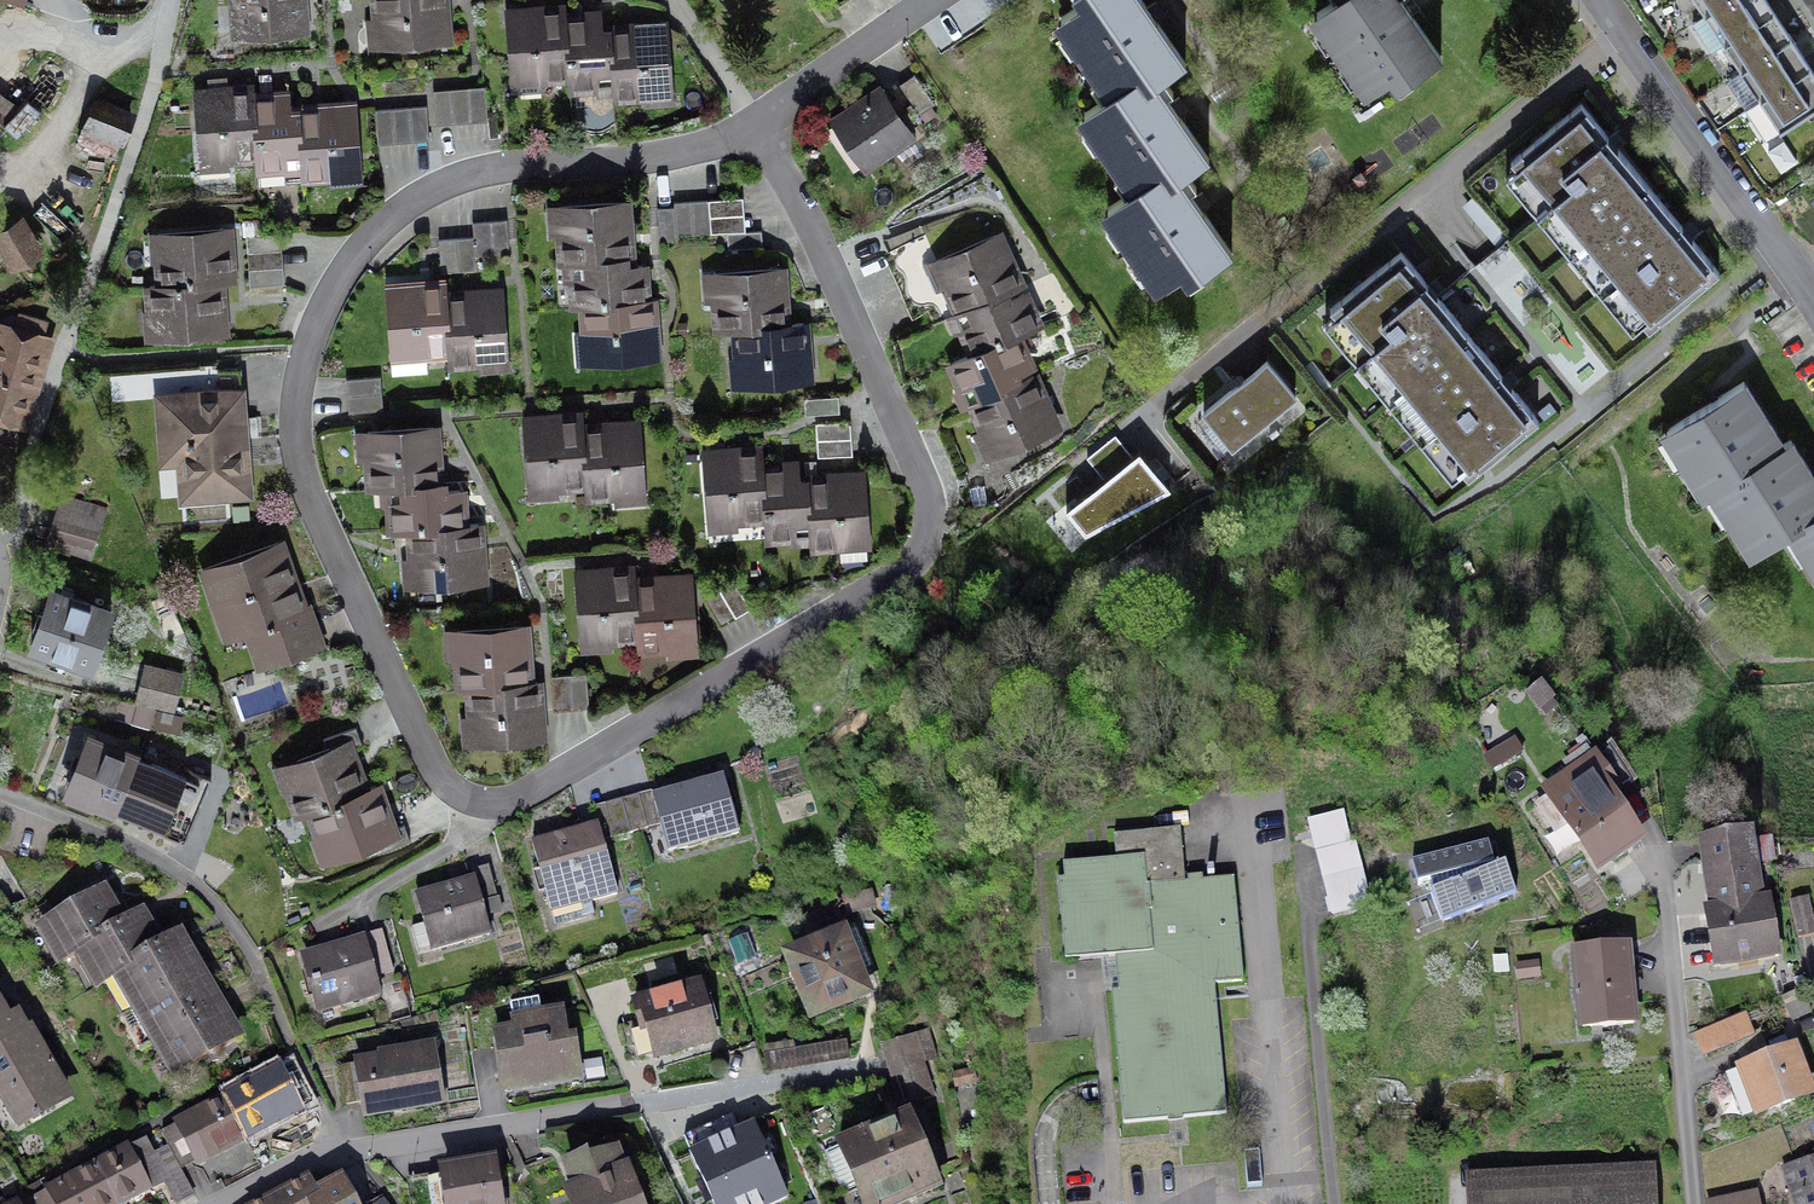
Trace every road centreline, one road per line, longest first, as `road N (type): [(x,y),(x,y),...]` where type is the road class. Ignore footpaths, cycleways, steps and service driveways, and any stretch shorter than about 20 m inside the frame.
road 1 (residential): [(755,125),(859,319),(922,526),(835,610),(524,800),(476,807),(447,794),(413,749),(315,513),(301,470),(304,347),(346,263),(402,208),(469,183),(645,148)]
road 2 (residential): [(233,1203),(356,1146),(840,1068)]
road 3 (residential): [(1602,0),(1798,272)]
road 4 (residential): [(934,0),(755,125)]

